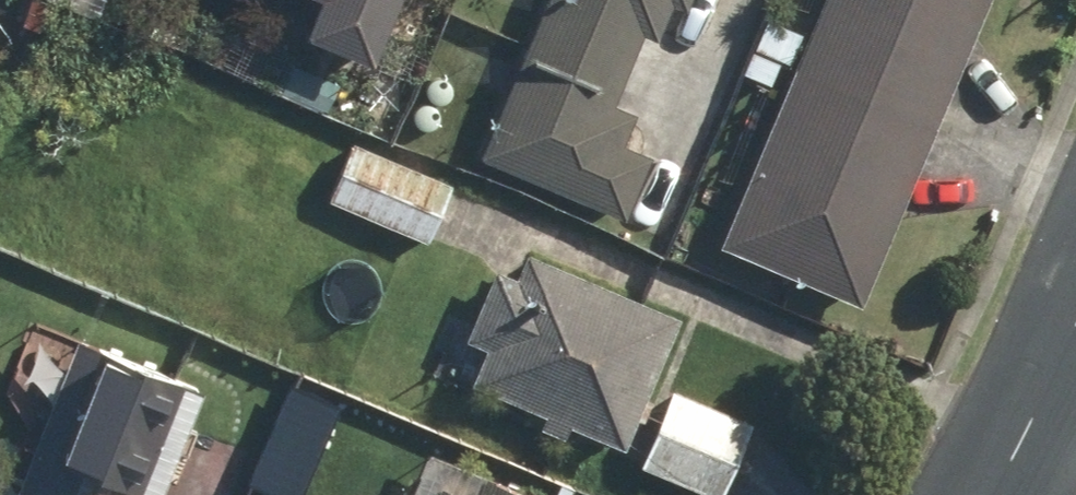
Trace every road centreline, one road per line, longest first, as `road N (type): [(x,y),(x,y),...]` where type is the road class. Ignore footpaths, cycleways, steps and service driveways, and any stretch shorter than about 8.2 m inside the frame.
road 1 (residential): [(991,494),(1075,303)]

